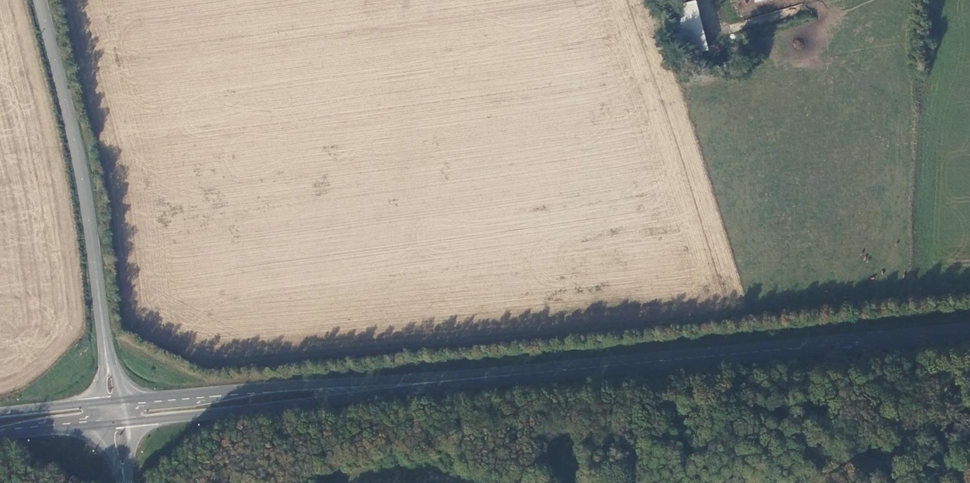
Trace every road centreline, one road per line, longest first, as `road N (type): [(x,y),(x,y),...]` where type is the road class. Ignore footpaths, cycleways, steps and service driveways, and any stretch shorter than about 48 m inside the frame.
road 1 (primary): [(969,330),(112,409)]
road 2 (tertiary): [(42,0),(93,229),(112,409)]

